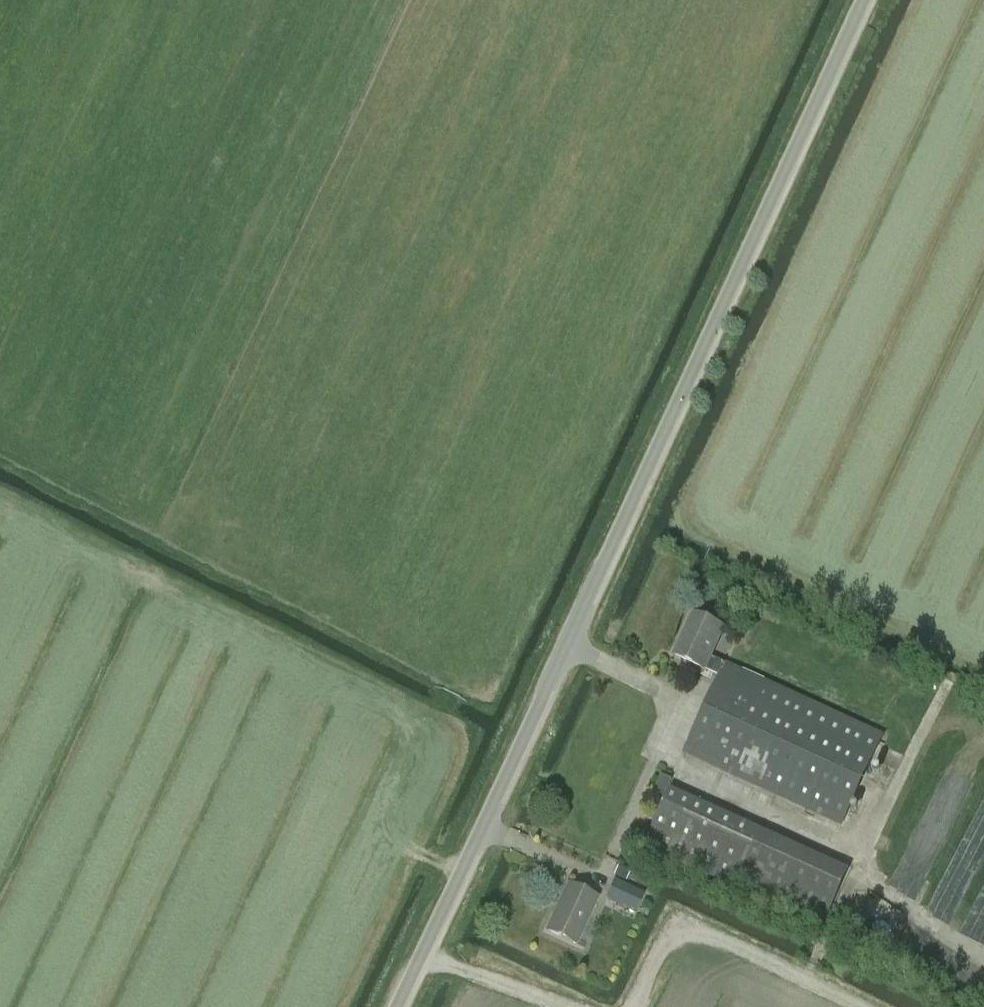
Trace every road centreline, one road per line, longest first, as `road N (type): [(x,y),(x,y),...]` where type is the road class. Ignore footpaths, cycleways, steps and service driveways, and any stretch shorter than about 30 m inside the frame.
road 1 (unclassified): [(402,1006),(864,0)]

